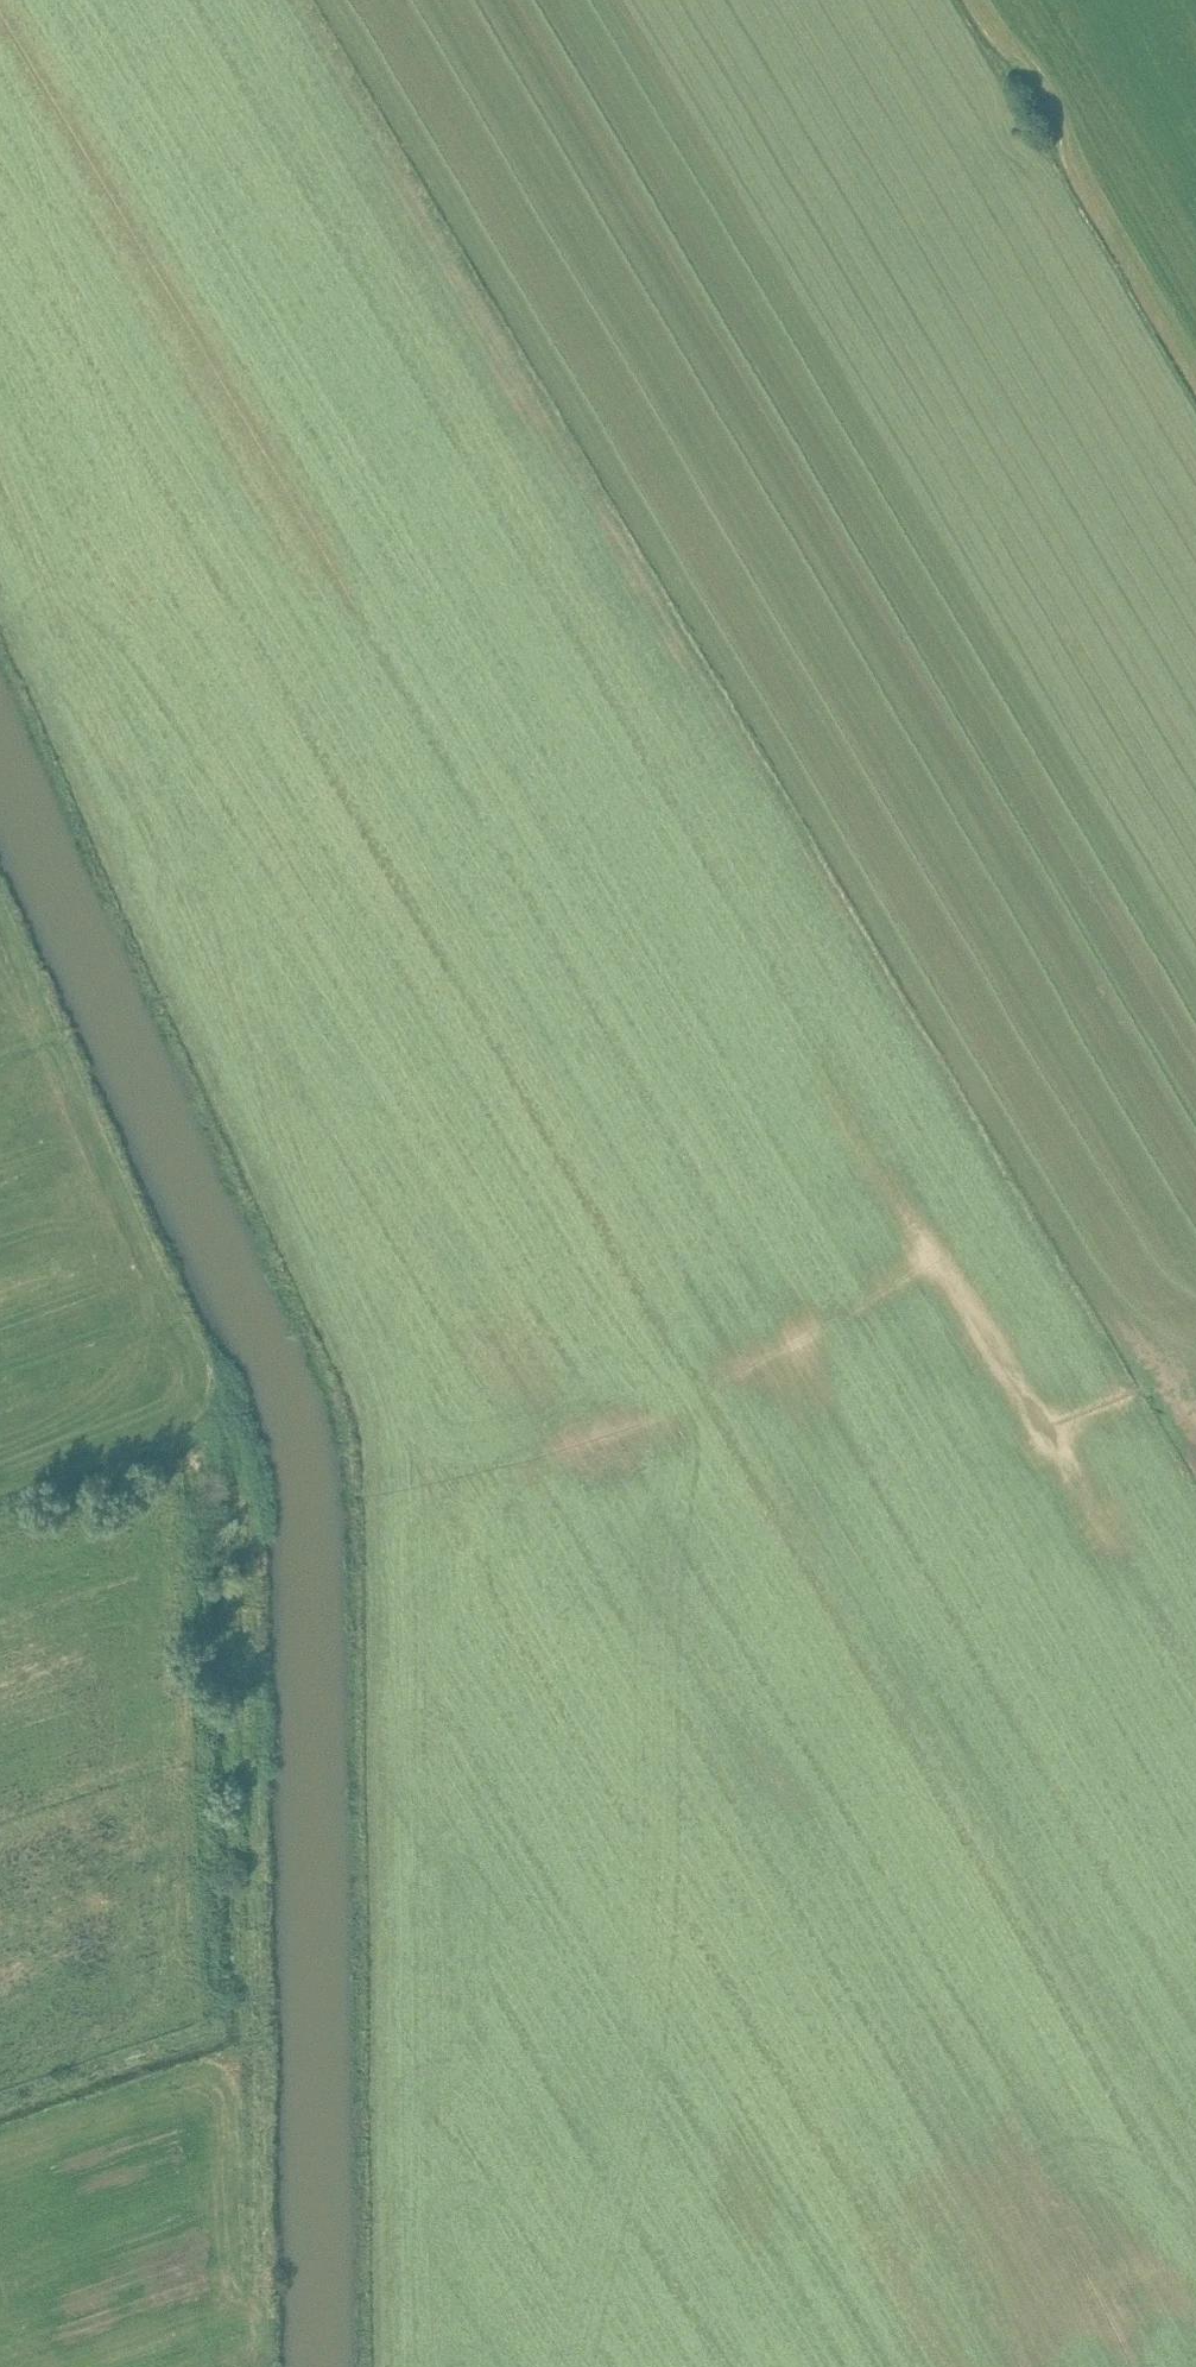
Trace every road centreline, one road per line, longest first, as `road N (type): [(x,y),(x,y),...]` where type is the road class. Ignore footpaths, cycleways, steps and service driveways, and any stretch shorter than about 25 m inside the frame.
road 1 (residential): [(18,2101),(72,2366)]

